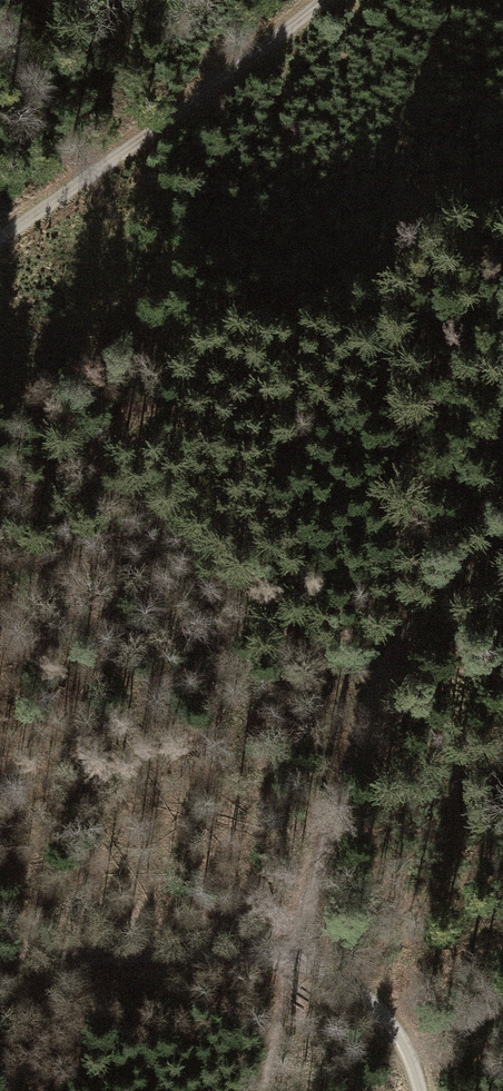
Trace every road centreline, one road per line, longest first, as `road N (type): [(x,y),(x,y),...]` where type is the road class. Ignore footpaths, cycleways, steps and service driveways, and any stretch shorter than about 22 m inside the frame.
road 1 (track): [(386,659),(395,520),(381,310),(386,211),(411,99),(455,0)]
road 2 (track): [(502,538),(421,614),(373,683),(292,960)]
road 3 (track): [(0,237),(319,0)]
road 4 (track): [(0,962),(292,960)]
road 5 (track): [(292,960),(330,971),(380,1011),(405,1046),(421,1090)]

